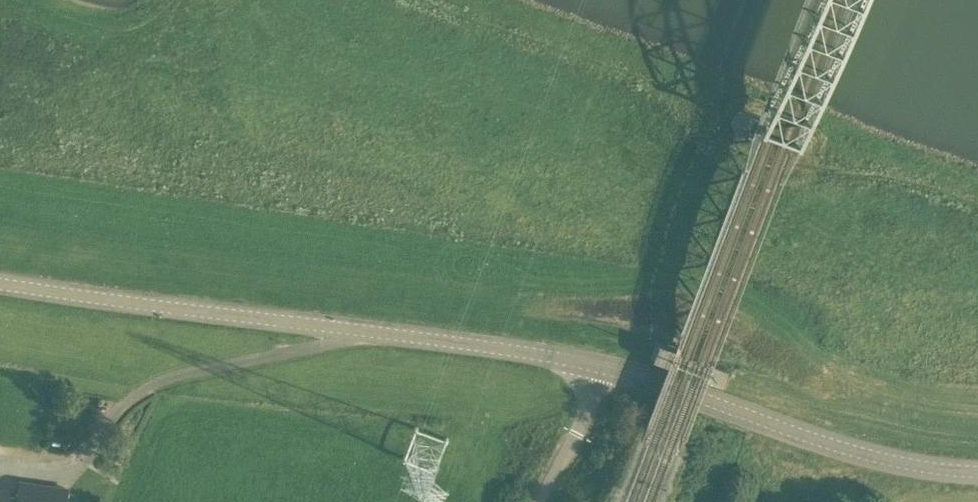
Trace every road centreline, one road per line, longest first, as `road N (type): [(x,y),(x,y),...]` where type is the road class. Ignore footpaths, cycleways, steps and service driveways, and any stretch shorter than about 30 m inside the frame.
road 1 (tertiary): [(609,370),(0,281)]
road 2 (tertiary): [(736,410),(871,456),(977,472)]
road 3 (unclassified): [(539,501),(609,370)]
road 4 (tertiary): [(736,410),(609,370)]

